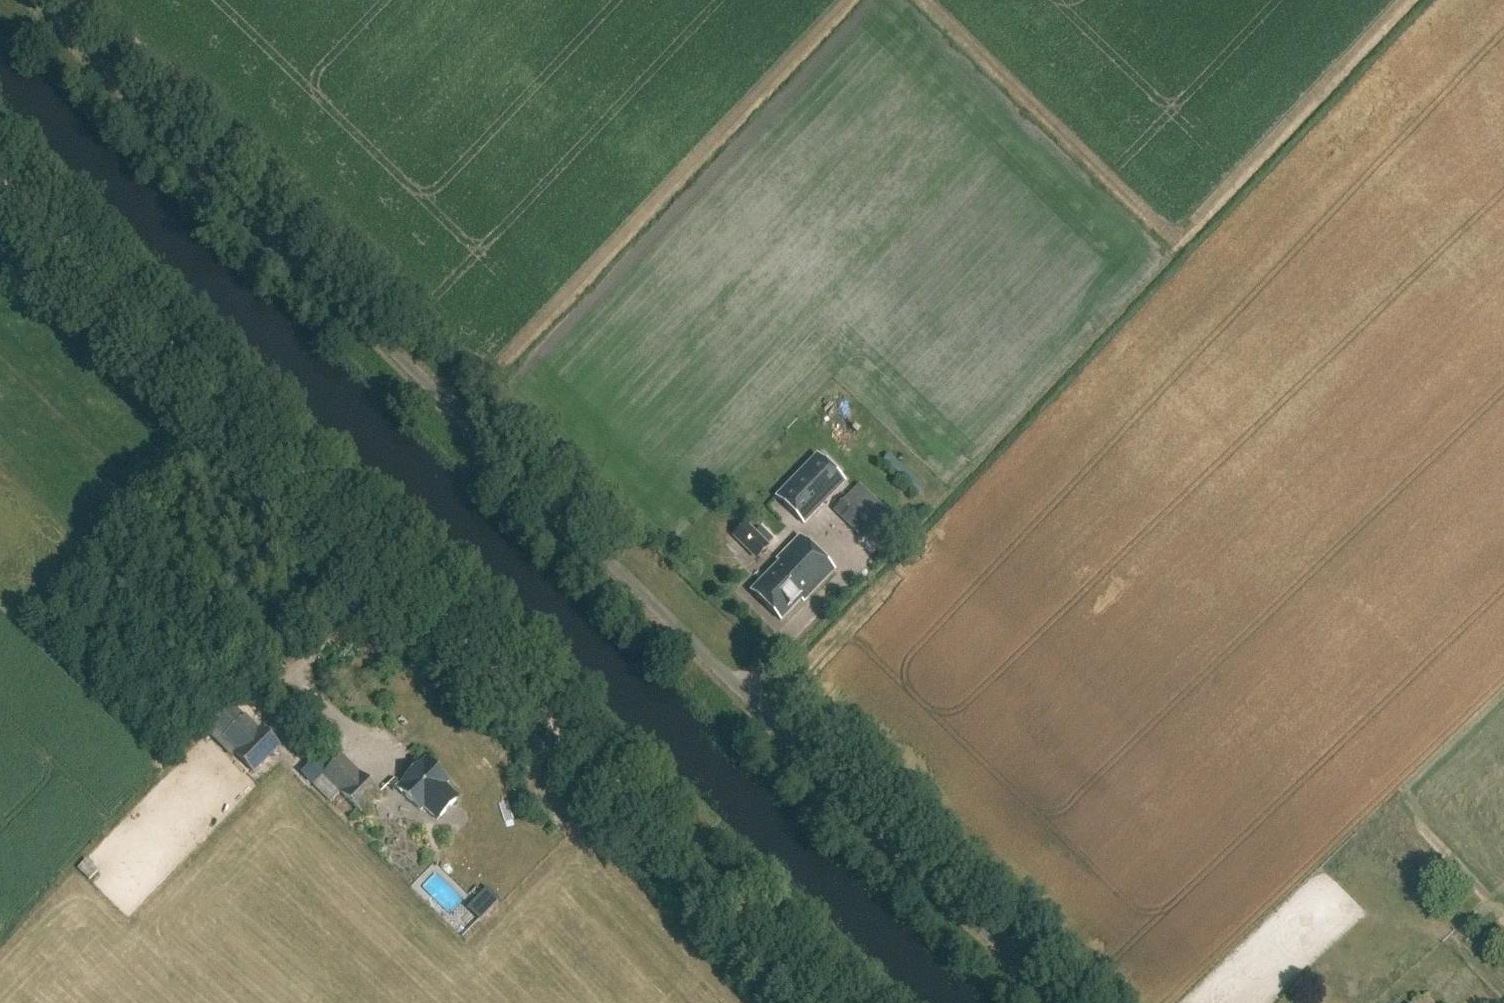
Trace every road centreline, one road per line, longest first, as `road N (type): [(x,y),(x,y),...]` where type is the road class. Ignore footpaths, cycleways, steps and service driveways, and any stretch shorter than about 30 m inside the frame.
road 1 (unclassified): [(1059,1002),(35,0)]
road 2 (track): [(0,179),(836,1002)]

